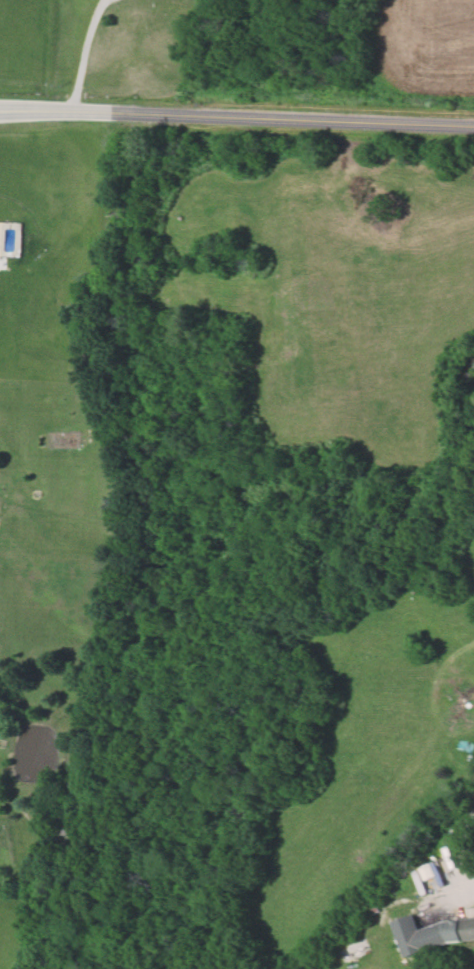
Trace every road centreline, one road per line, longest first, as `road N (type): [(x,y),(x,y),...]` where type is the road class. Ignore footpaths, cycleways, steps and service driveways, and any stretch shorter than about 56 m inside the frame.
road 1 (secondary): [(10,111),(473,127)]

